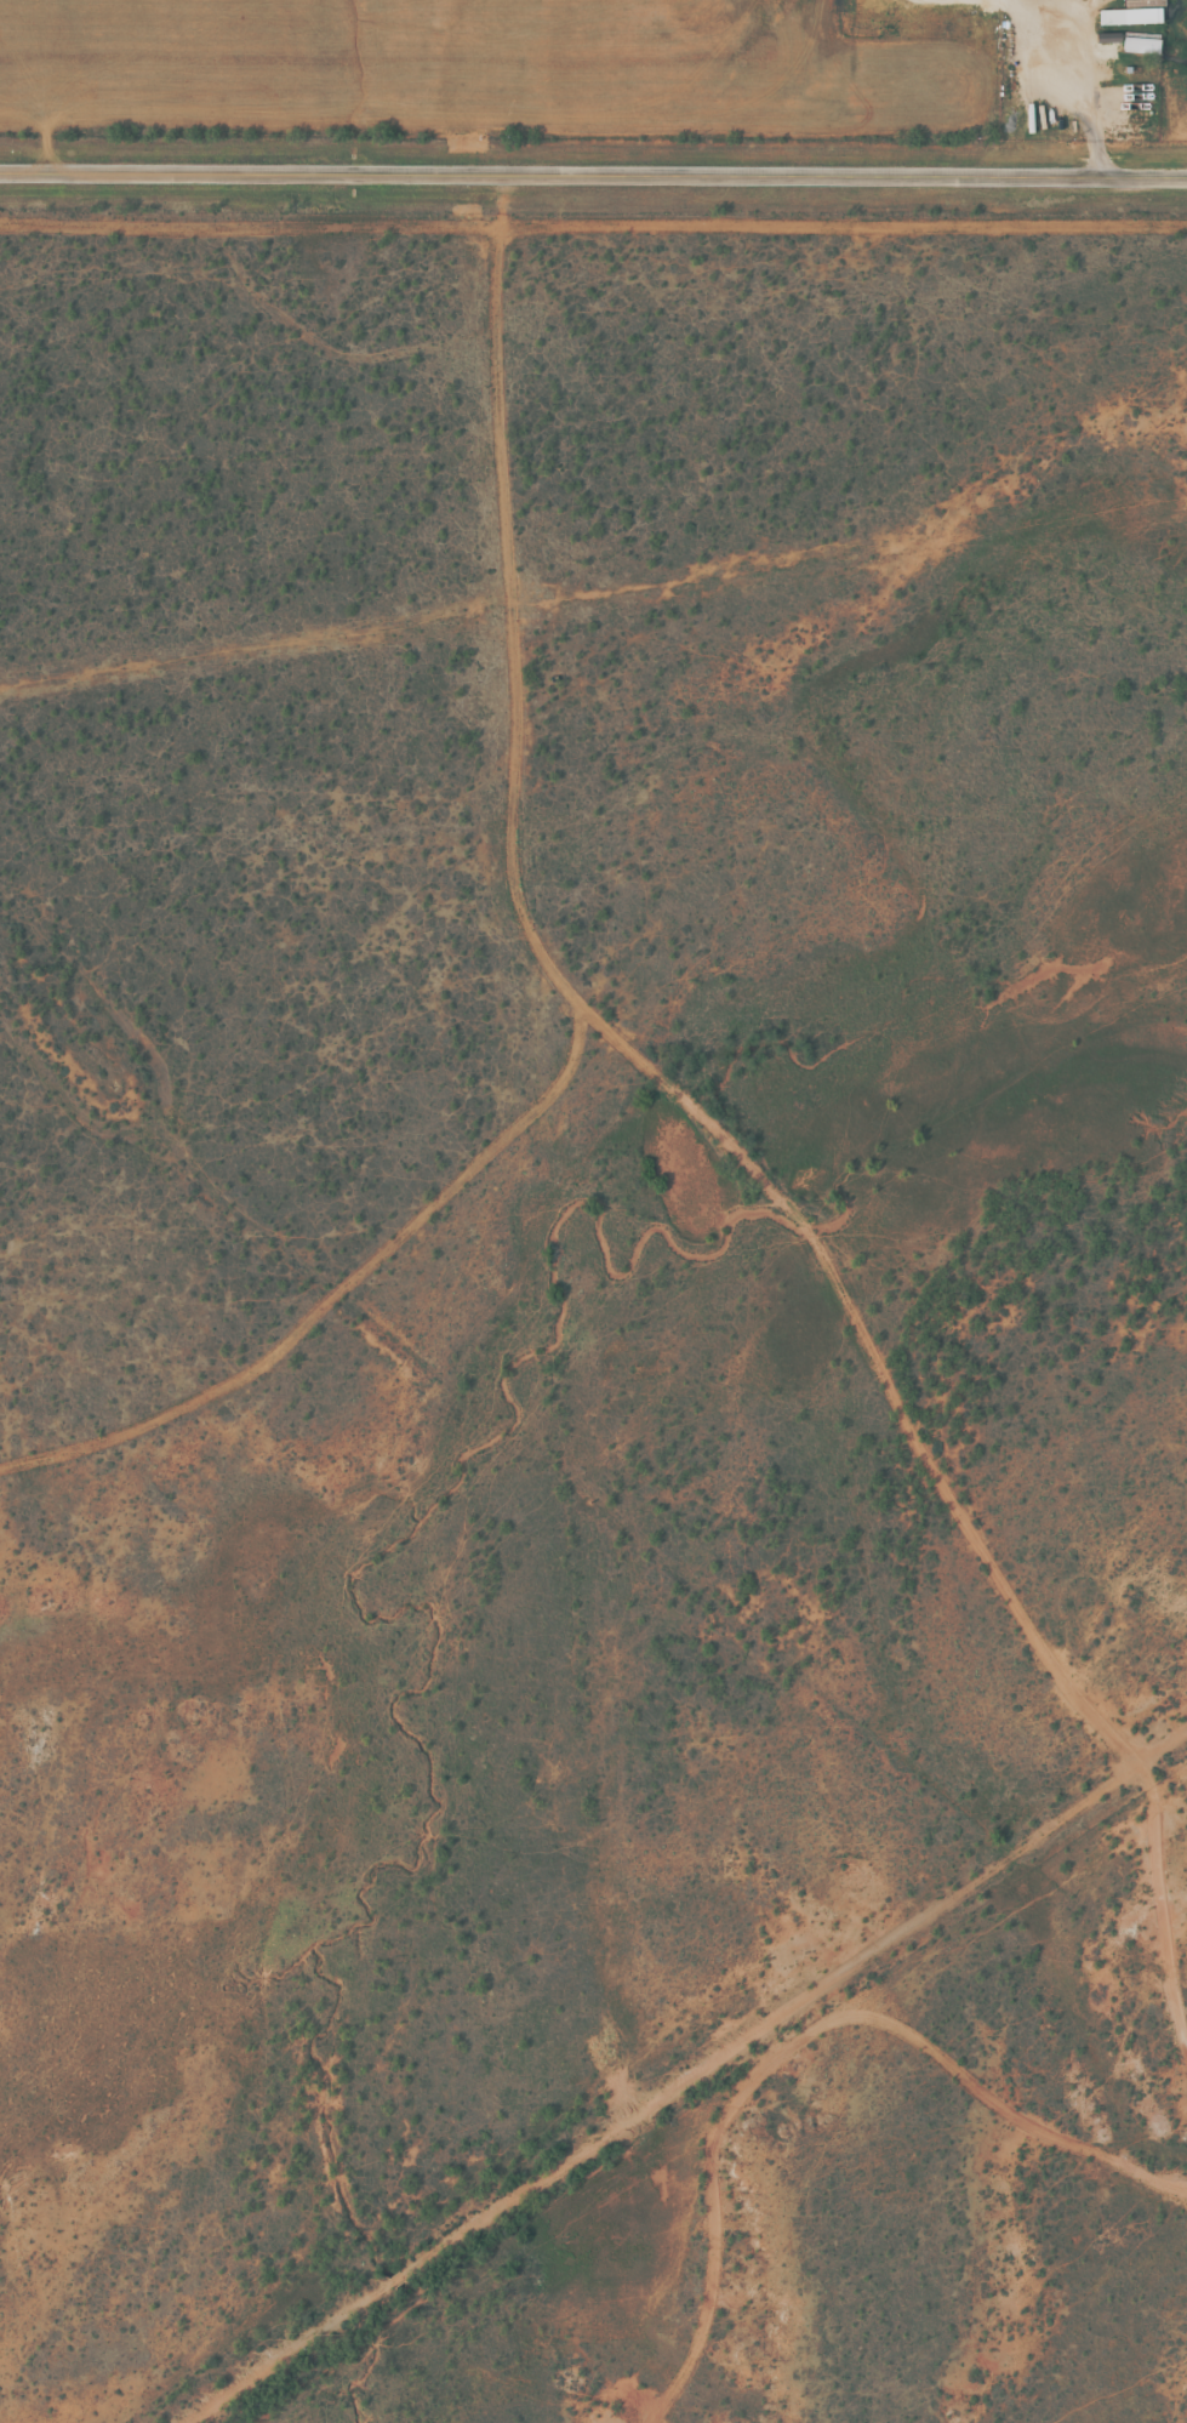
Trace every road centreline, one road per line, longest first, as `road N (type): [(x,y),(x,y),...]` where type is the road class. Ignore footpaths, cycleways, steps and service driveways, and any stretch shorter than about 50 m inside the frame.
road 1 (tertiary): [(0,176),(1186,182)]

